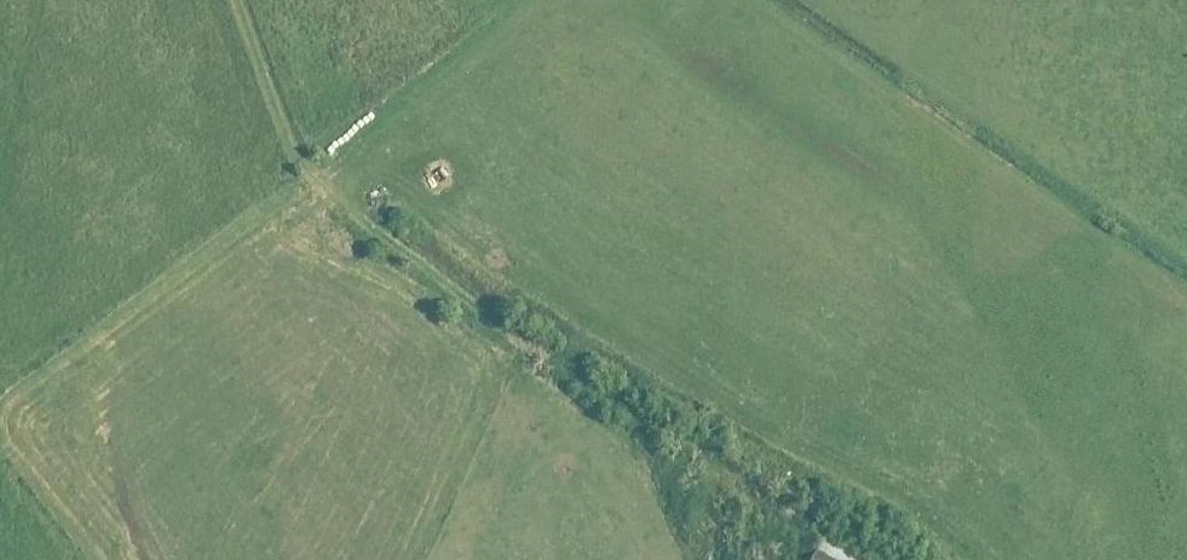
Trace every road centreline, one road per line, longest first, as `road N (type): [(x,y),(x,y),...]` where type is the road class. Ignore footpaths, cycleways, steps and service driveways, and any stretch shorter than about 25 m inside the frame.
road 1 (track): [(241,0),(289,141),(304,161)]

